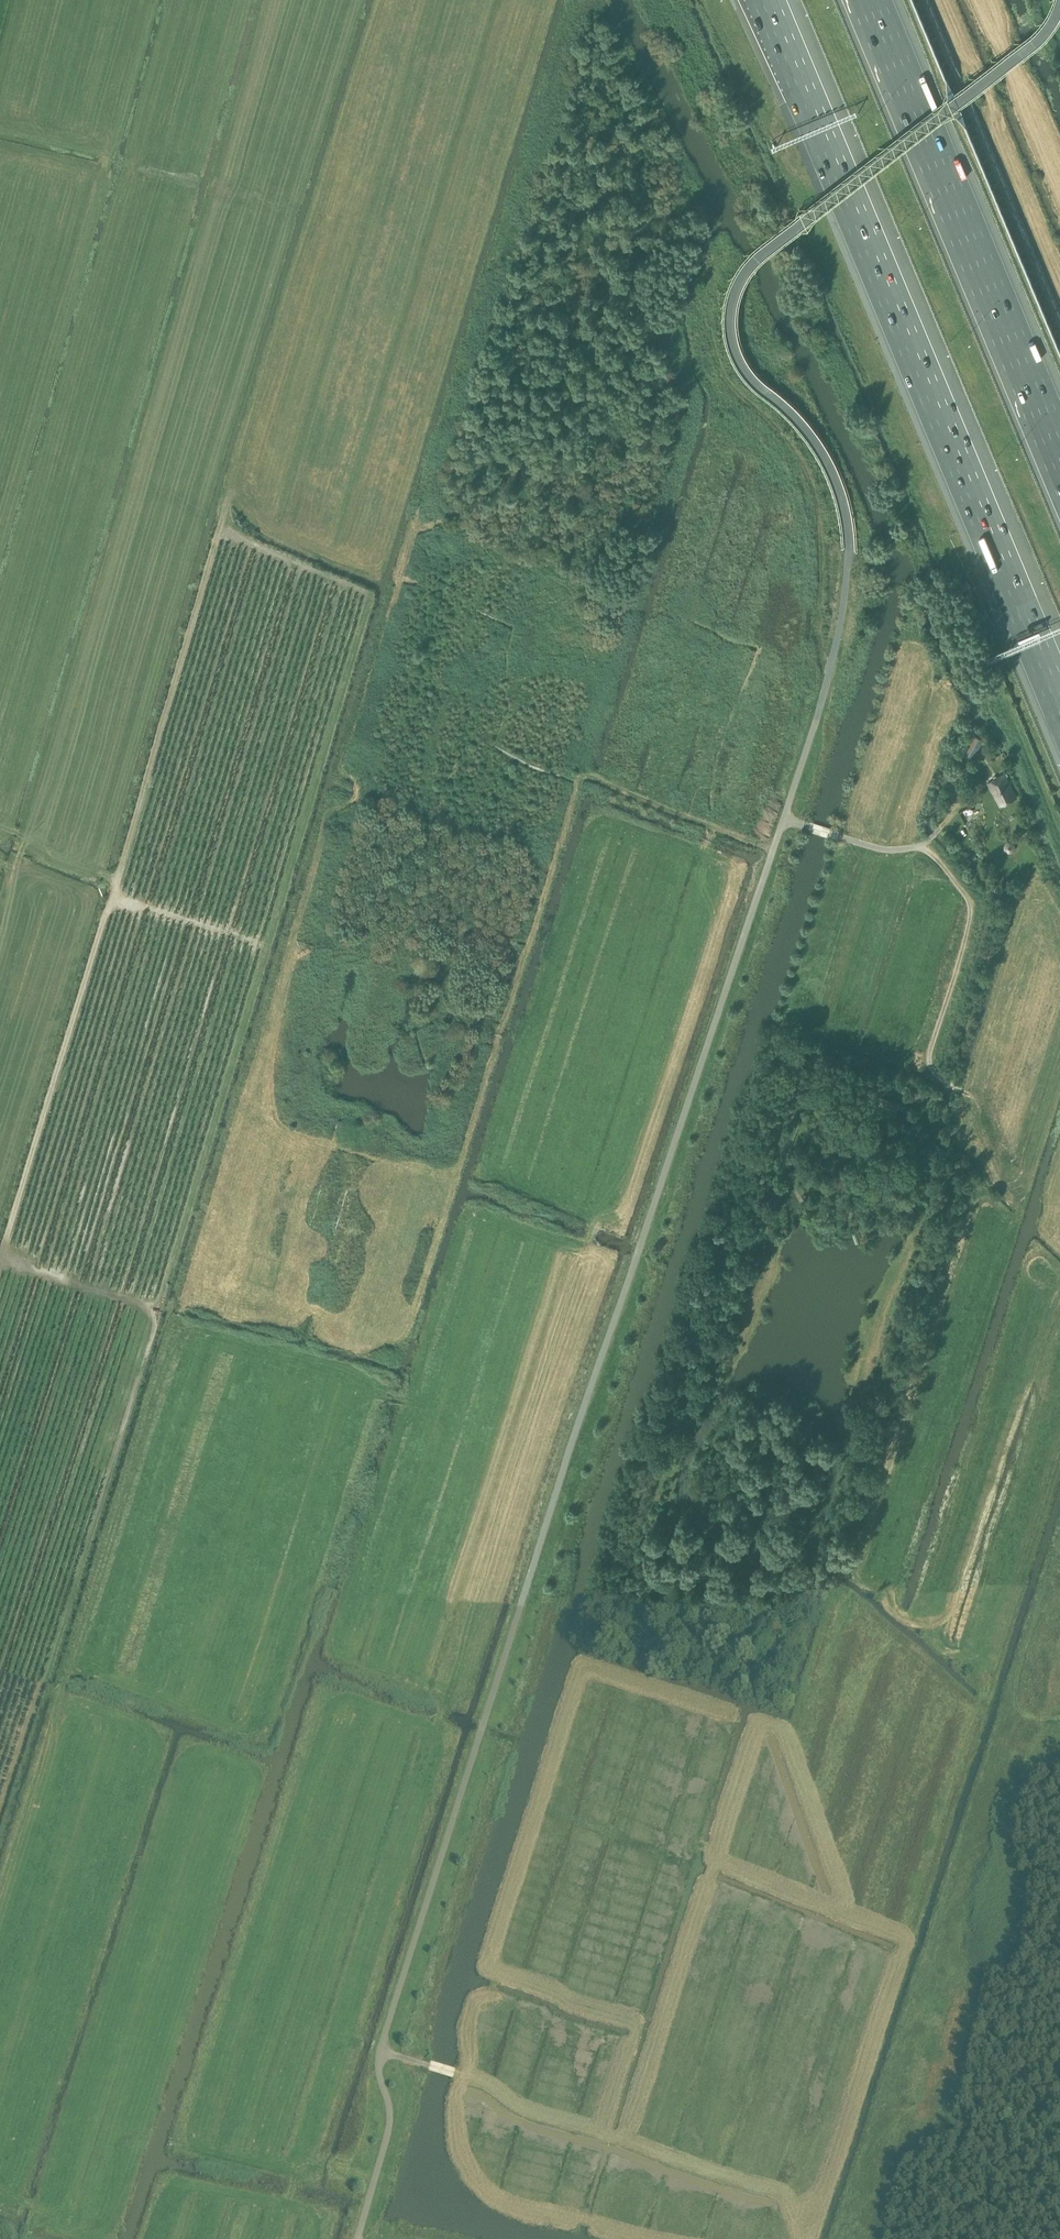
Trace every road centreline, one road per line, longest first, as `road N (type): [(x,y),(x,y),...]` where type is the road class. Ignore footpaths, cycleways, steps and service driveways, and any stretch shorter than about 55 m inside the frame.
road 1 (motorway): [(766,0),(1059,701)]
road 2 (track): [(229,500),(113,880),(0,827)]
road 3 (motorway): [(1059,451),(872,0)]
road 4 (track): [(502,1019),(585,778),(773,852)]
road 5 (track): [(381,2052),(460,2077),(526,2112),(782,2195)]
road 6 (track): [(0,1264),(113,880)]
road 7 (track): [(923,845),(971,908),(929,1060),(946,1081),(941,1105)]
road 8 (track): [(444,964),(454,1005),(490,1022),(502,1019),(453,1168)]
road 9 (track): [(956,809),(923,845),(891,850),(784,818)]

